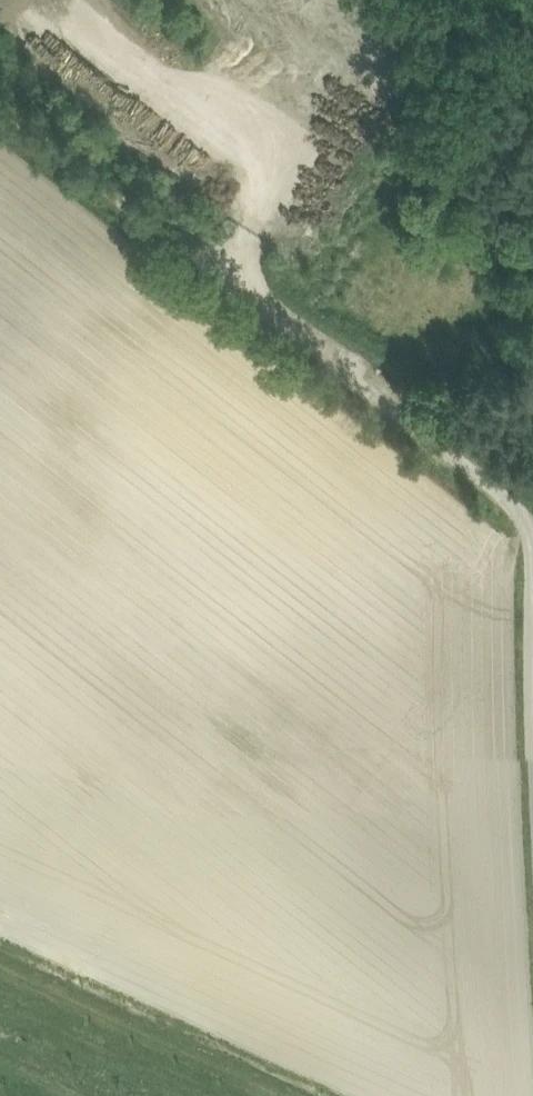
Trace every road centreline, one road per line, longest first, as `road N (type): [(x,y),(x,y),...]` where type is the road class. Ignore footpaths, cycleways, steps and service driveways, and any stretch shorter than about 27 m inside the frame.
road 1 (track): [(478,479),(0,102)]

